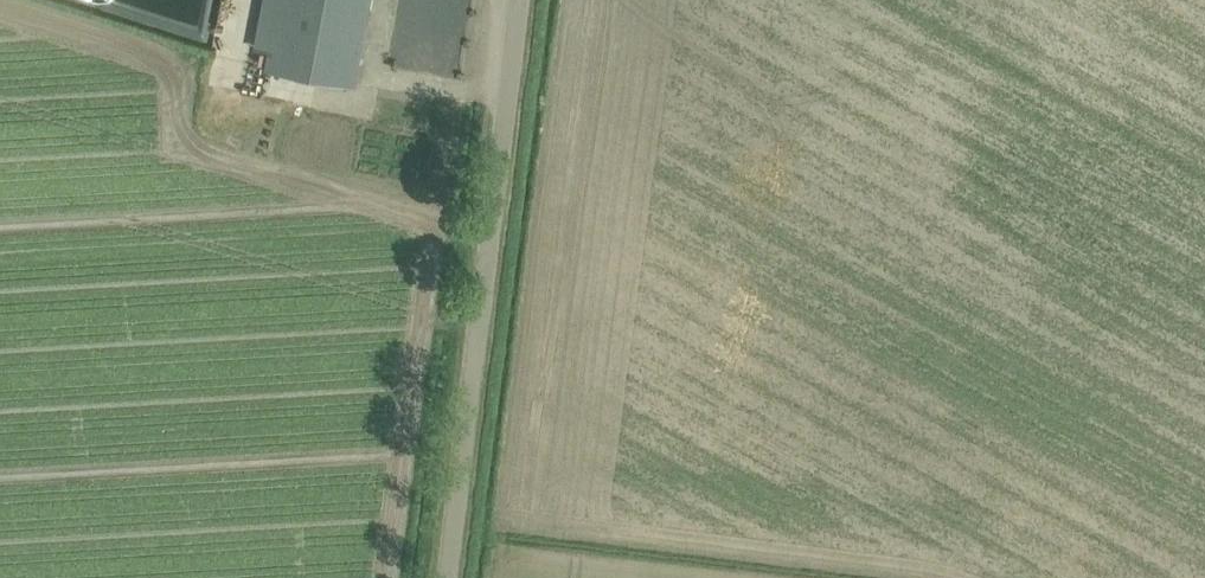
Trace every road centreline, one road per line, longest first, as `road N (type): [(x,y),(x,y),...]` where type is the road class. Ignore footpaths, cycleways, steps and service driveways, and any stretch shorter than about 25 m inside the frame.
road 1 (unclassified): [(525,0),(455,577)]

